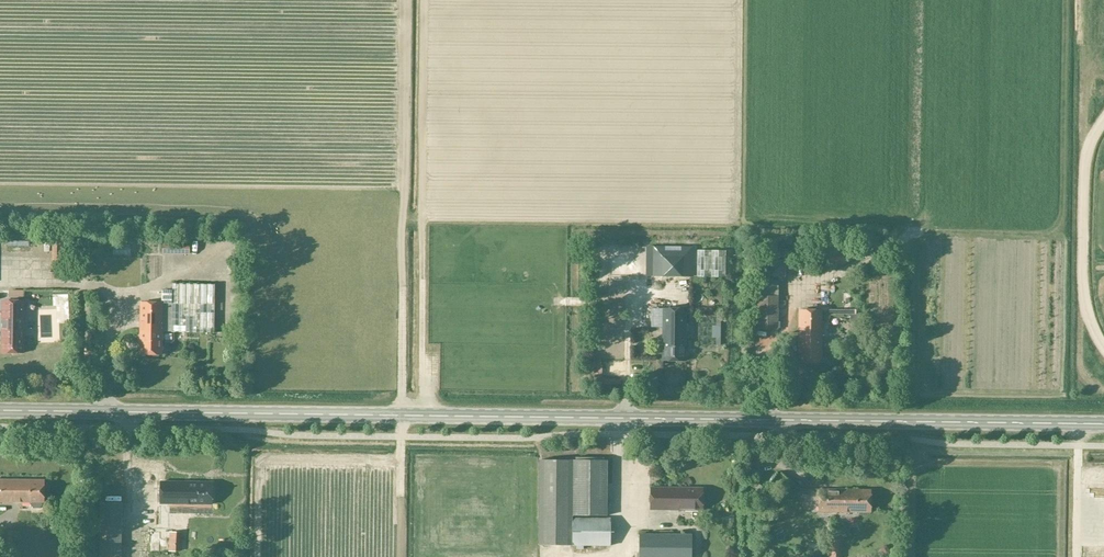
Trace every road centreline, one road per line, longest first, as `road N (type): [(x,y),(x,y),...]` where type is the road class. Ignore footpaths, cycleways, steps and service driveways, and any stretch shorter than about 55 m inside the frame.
road 1 (secondary): [(1103,425),(0,411)]

